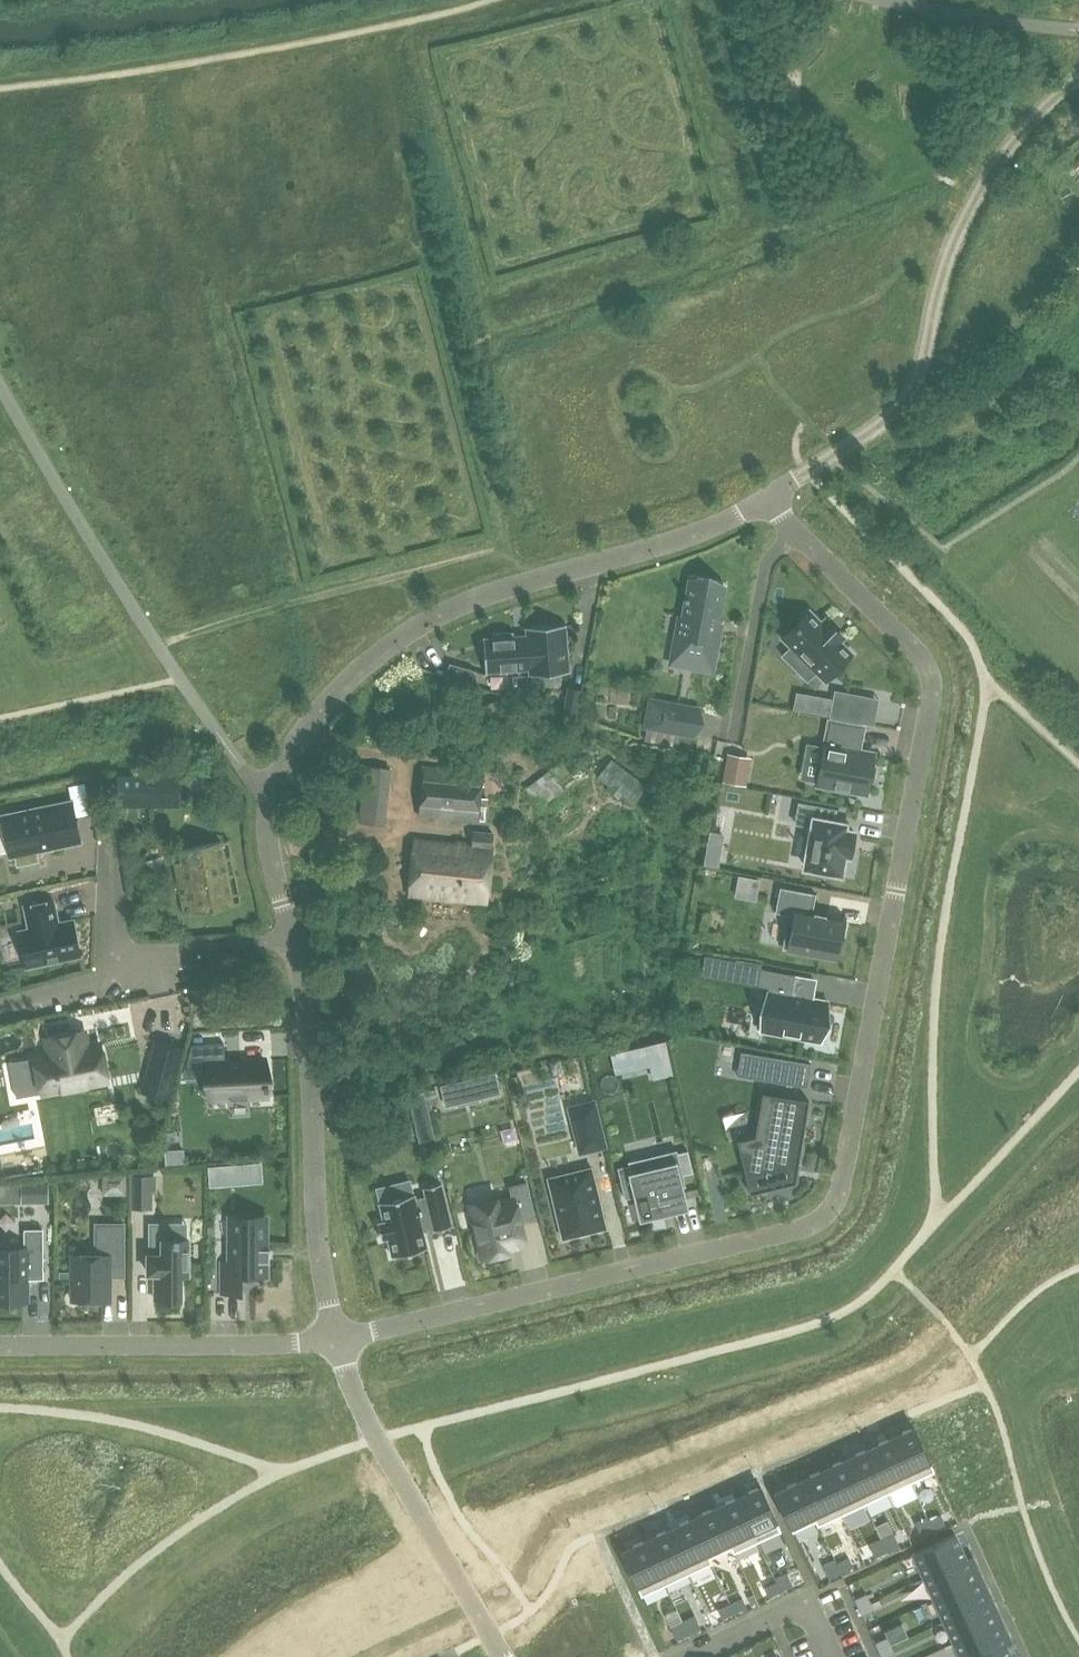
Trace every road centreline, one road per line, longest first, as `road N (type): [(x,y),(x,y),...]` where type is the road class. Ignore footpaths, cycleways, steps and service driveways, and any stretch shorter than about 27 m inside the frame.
road 1 (residential): [(333,1337),(777,1234),(821,1219),(837,1197),(933,680),(915,648),(759,499)]
road 2 (unclassified): [(296,939),(270,824),(273,793),(298,737),(333,690),(430,617),(711,525),(759,499)]
road 3 (unclassified): [(759,499),(913,398),(924,379),(952,241),(1023,132),(1078,77)]
road 4 (unclassified): [(333,1337),(318,1257),(296,939)]
road 5 (unclassified): [(501,1656),(359,1403),(333,1337)]
road 6 (residential): [(0,1345),(333,1337)]
road 7 (residential): [(296,939),(118,953)]
road 8 (residential): [(830,1656),(806,1606),(696,1656)]
road 9 (residential): [(118,953),(98,987),(0,1009)]
road 10 (residential): [(118,953),(110,833)]

